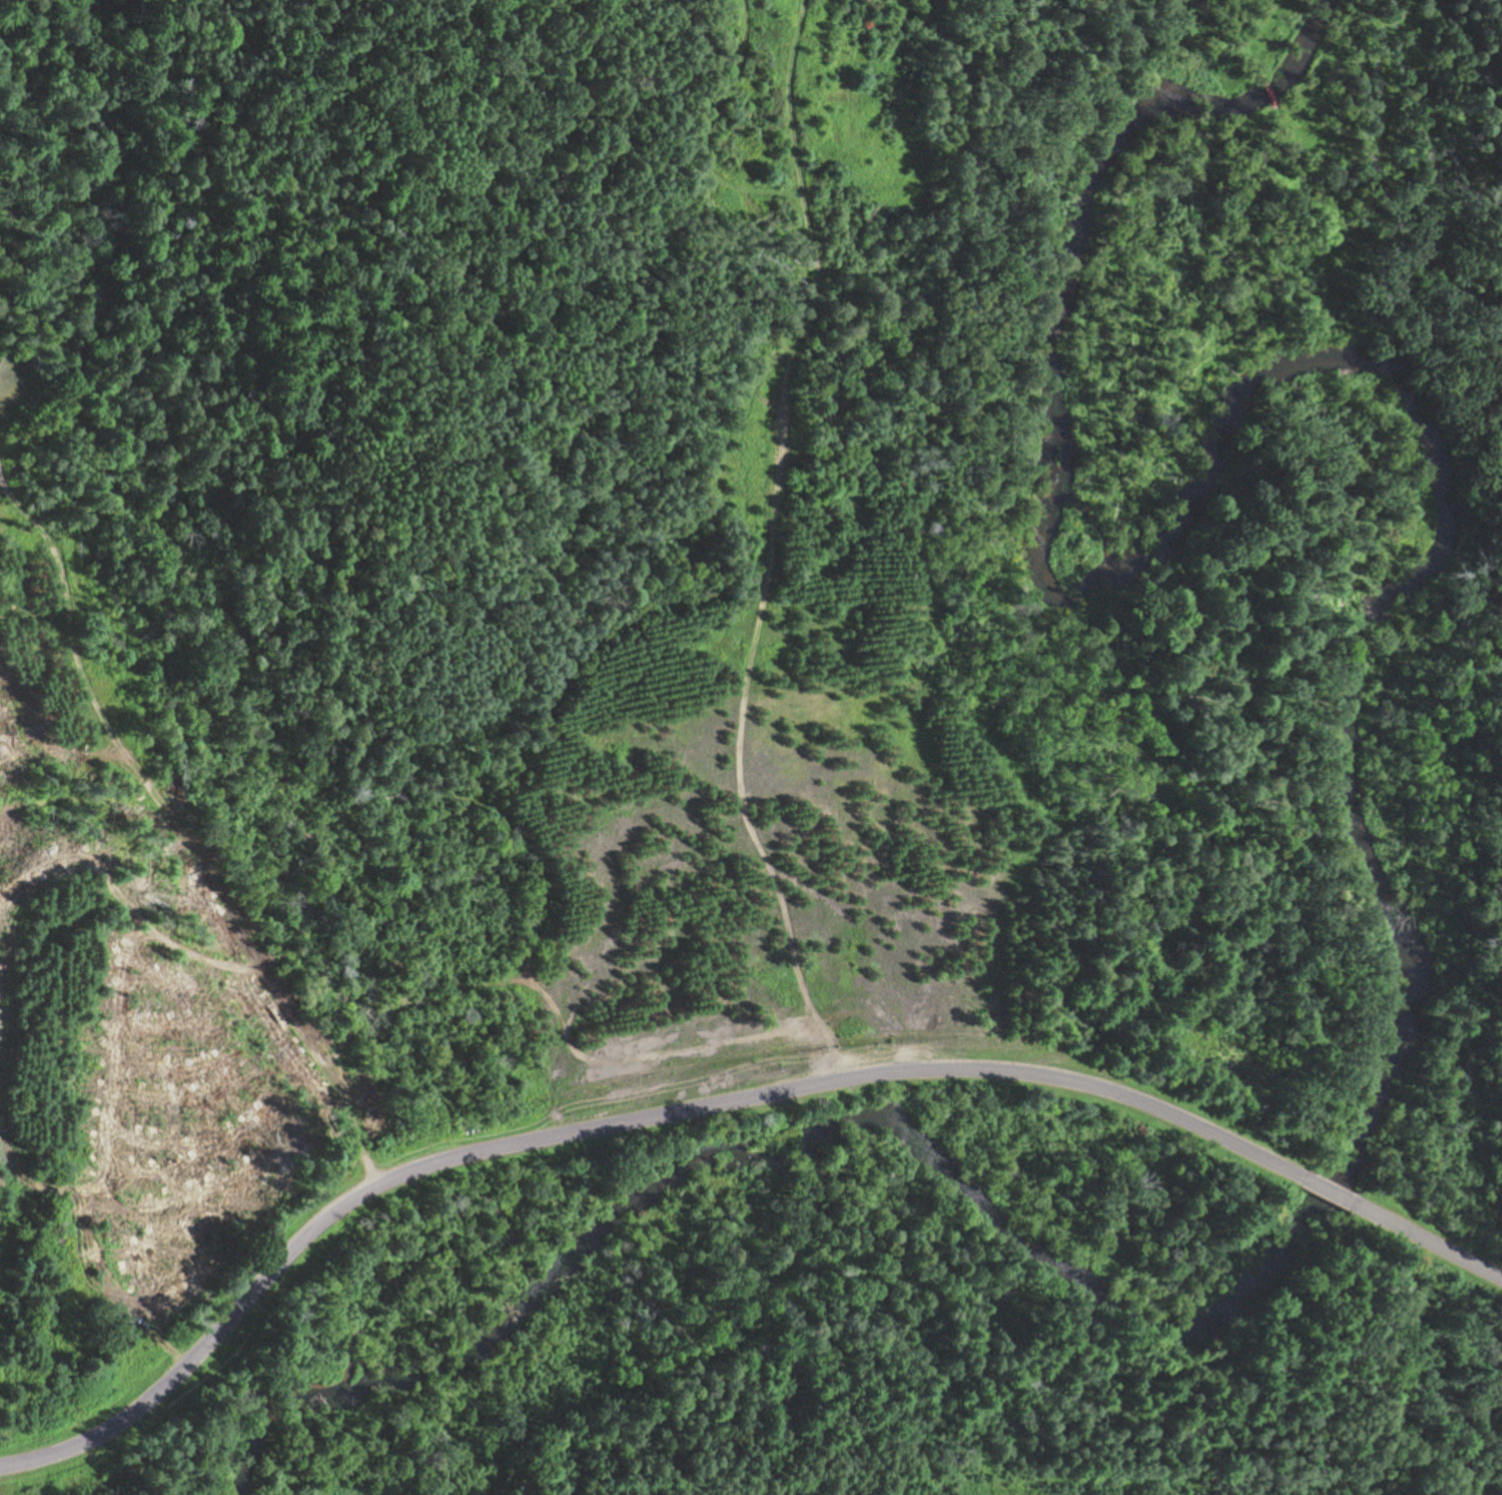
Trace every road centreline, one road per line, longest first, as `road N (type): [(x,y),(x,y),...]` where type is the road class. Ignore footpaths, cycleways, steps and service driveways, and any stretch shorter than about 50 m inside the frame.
road 1 (residential): [(1501,1271),(1209,1128),(937,1092),(568,1122),(357,1231),(73,1432),(0,1436)]

